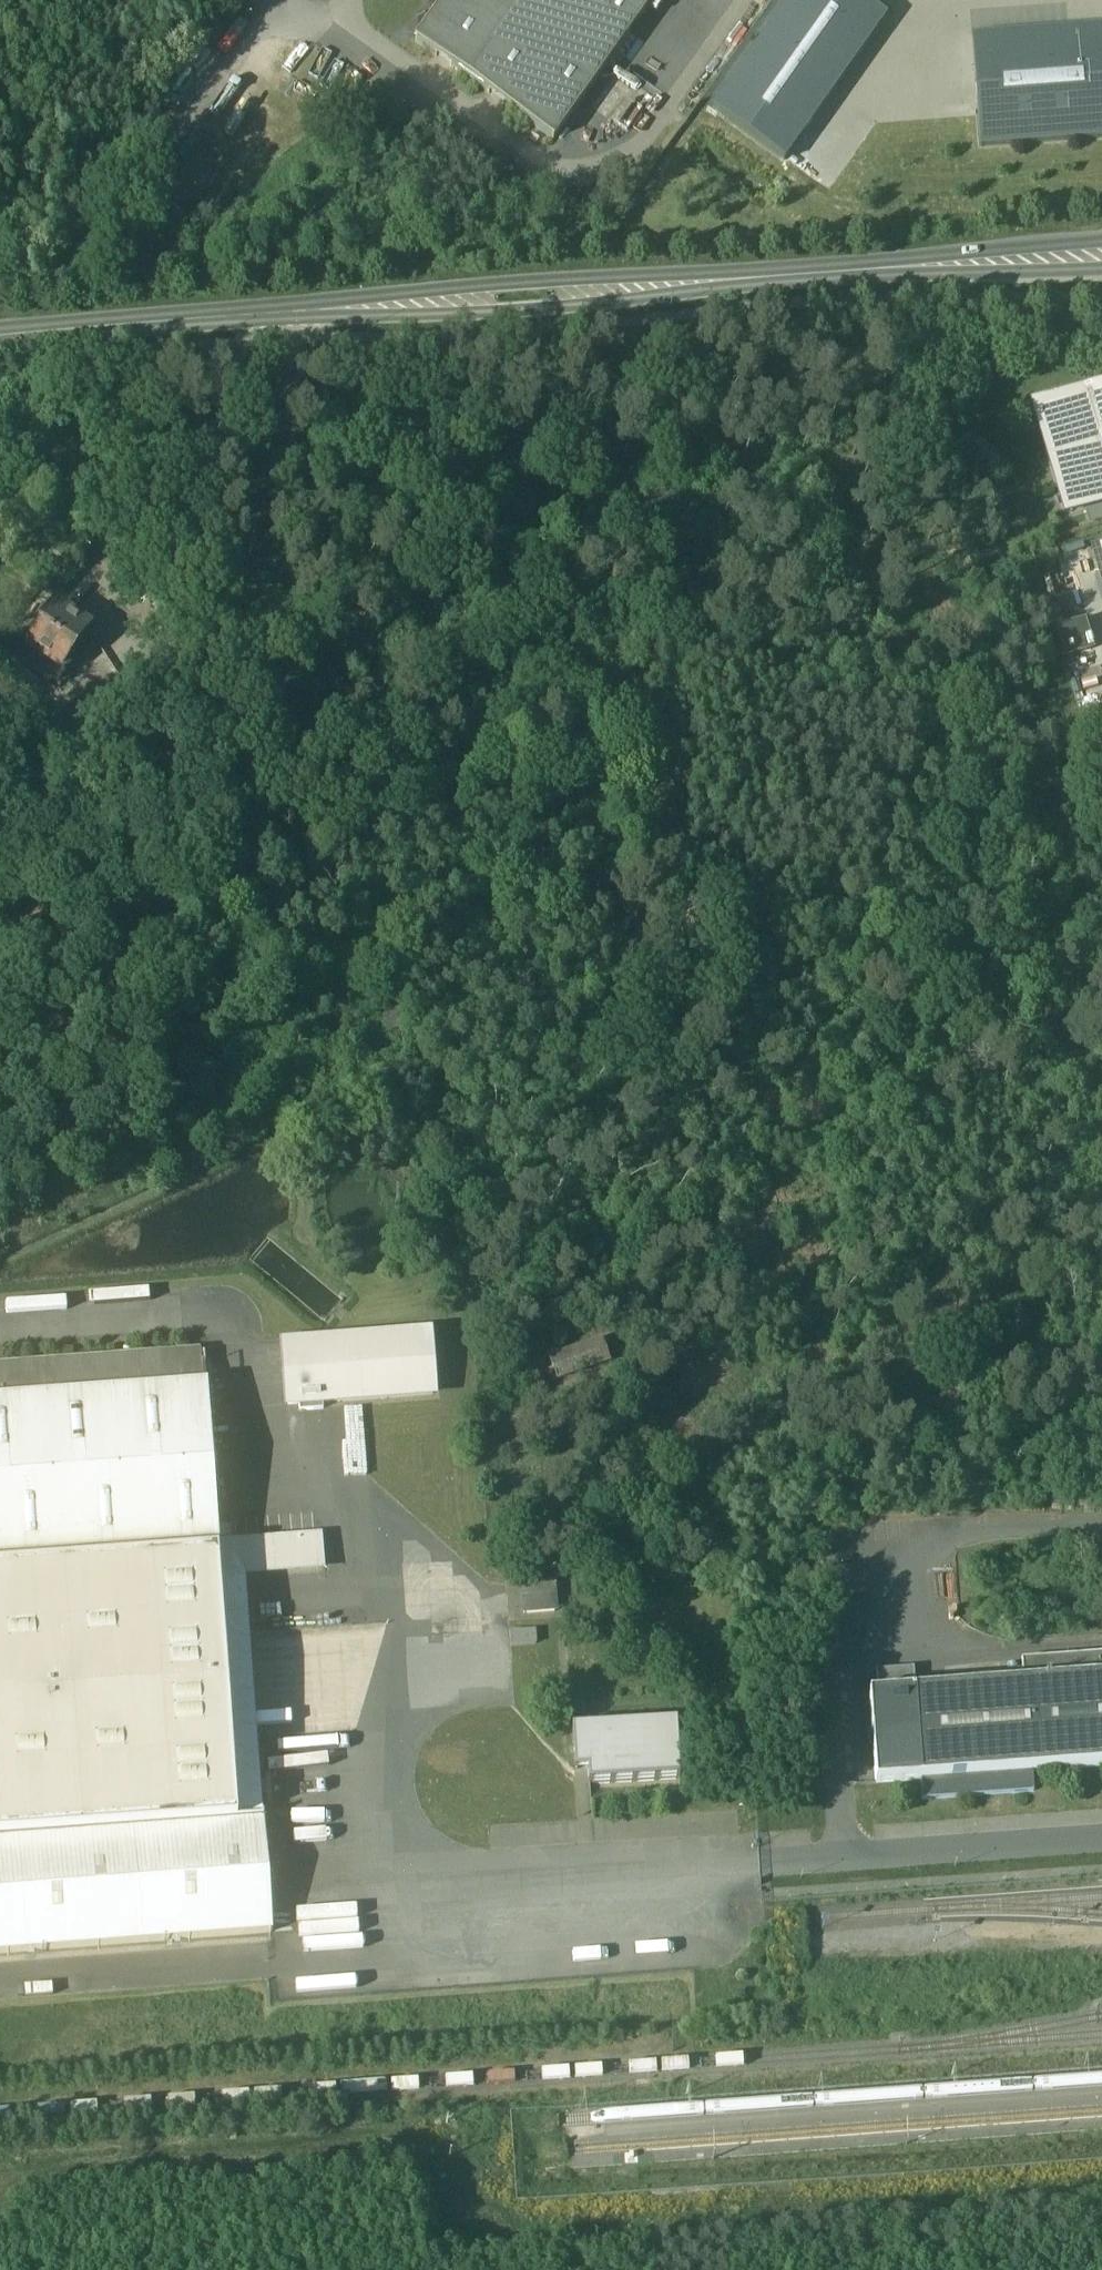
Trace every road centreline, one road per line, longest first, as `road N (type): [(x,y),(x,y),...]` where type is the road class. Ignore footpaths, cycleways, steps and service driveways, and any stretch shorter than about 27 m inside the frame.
road 1 (tertiary): [(0,335),(856,271)]
road 2 (tertiary): [(1101,240),(856,271)]
road 3 (tertiary): [(856,271),(1101,270)]

